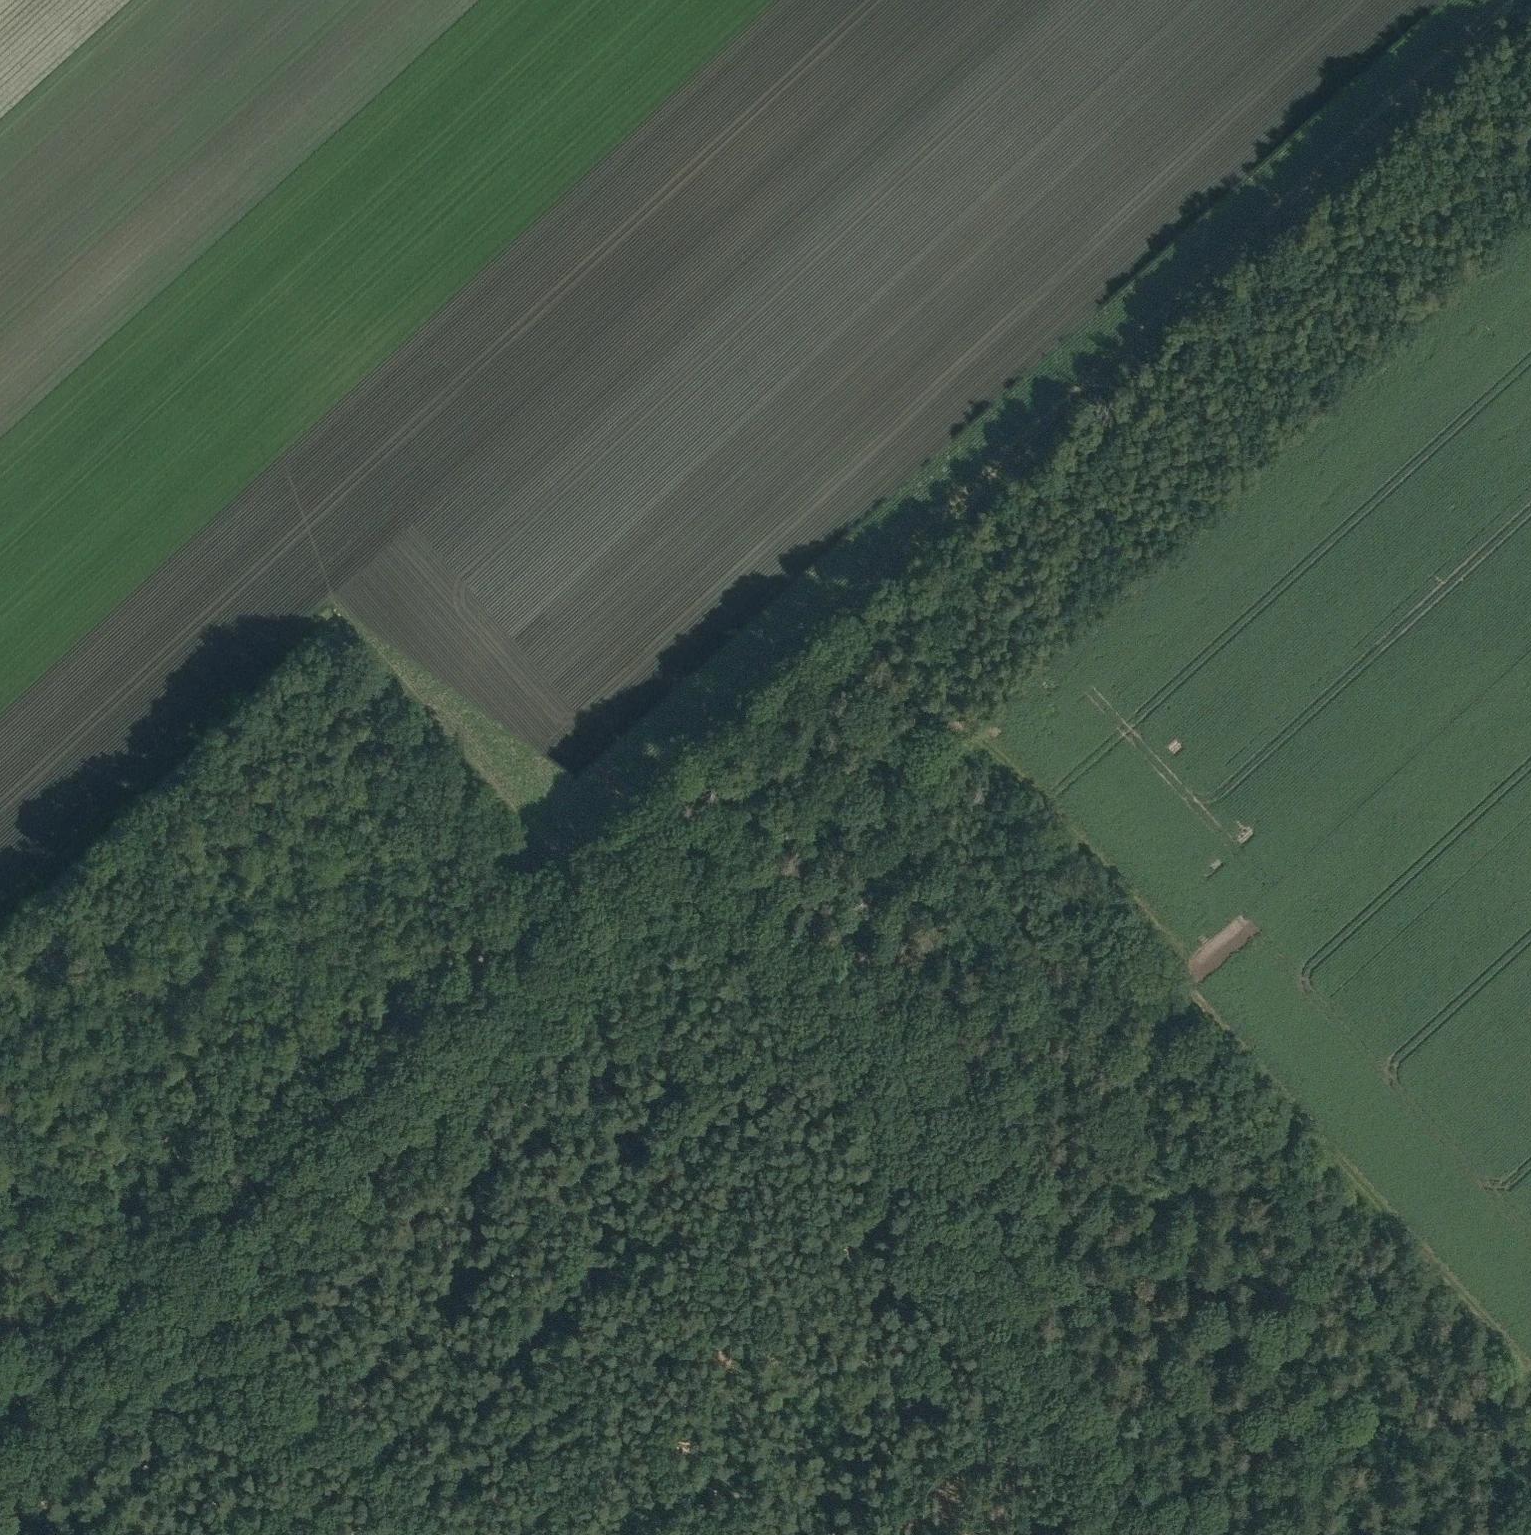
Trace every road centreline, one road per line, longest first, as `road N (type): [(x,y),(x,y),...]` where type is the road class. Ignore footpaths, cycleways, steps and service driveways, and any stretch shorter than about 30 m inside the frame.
road 1 (track): [(0,1389),(156,1246)]

